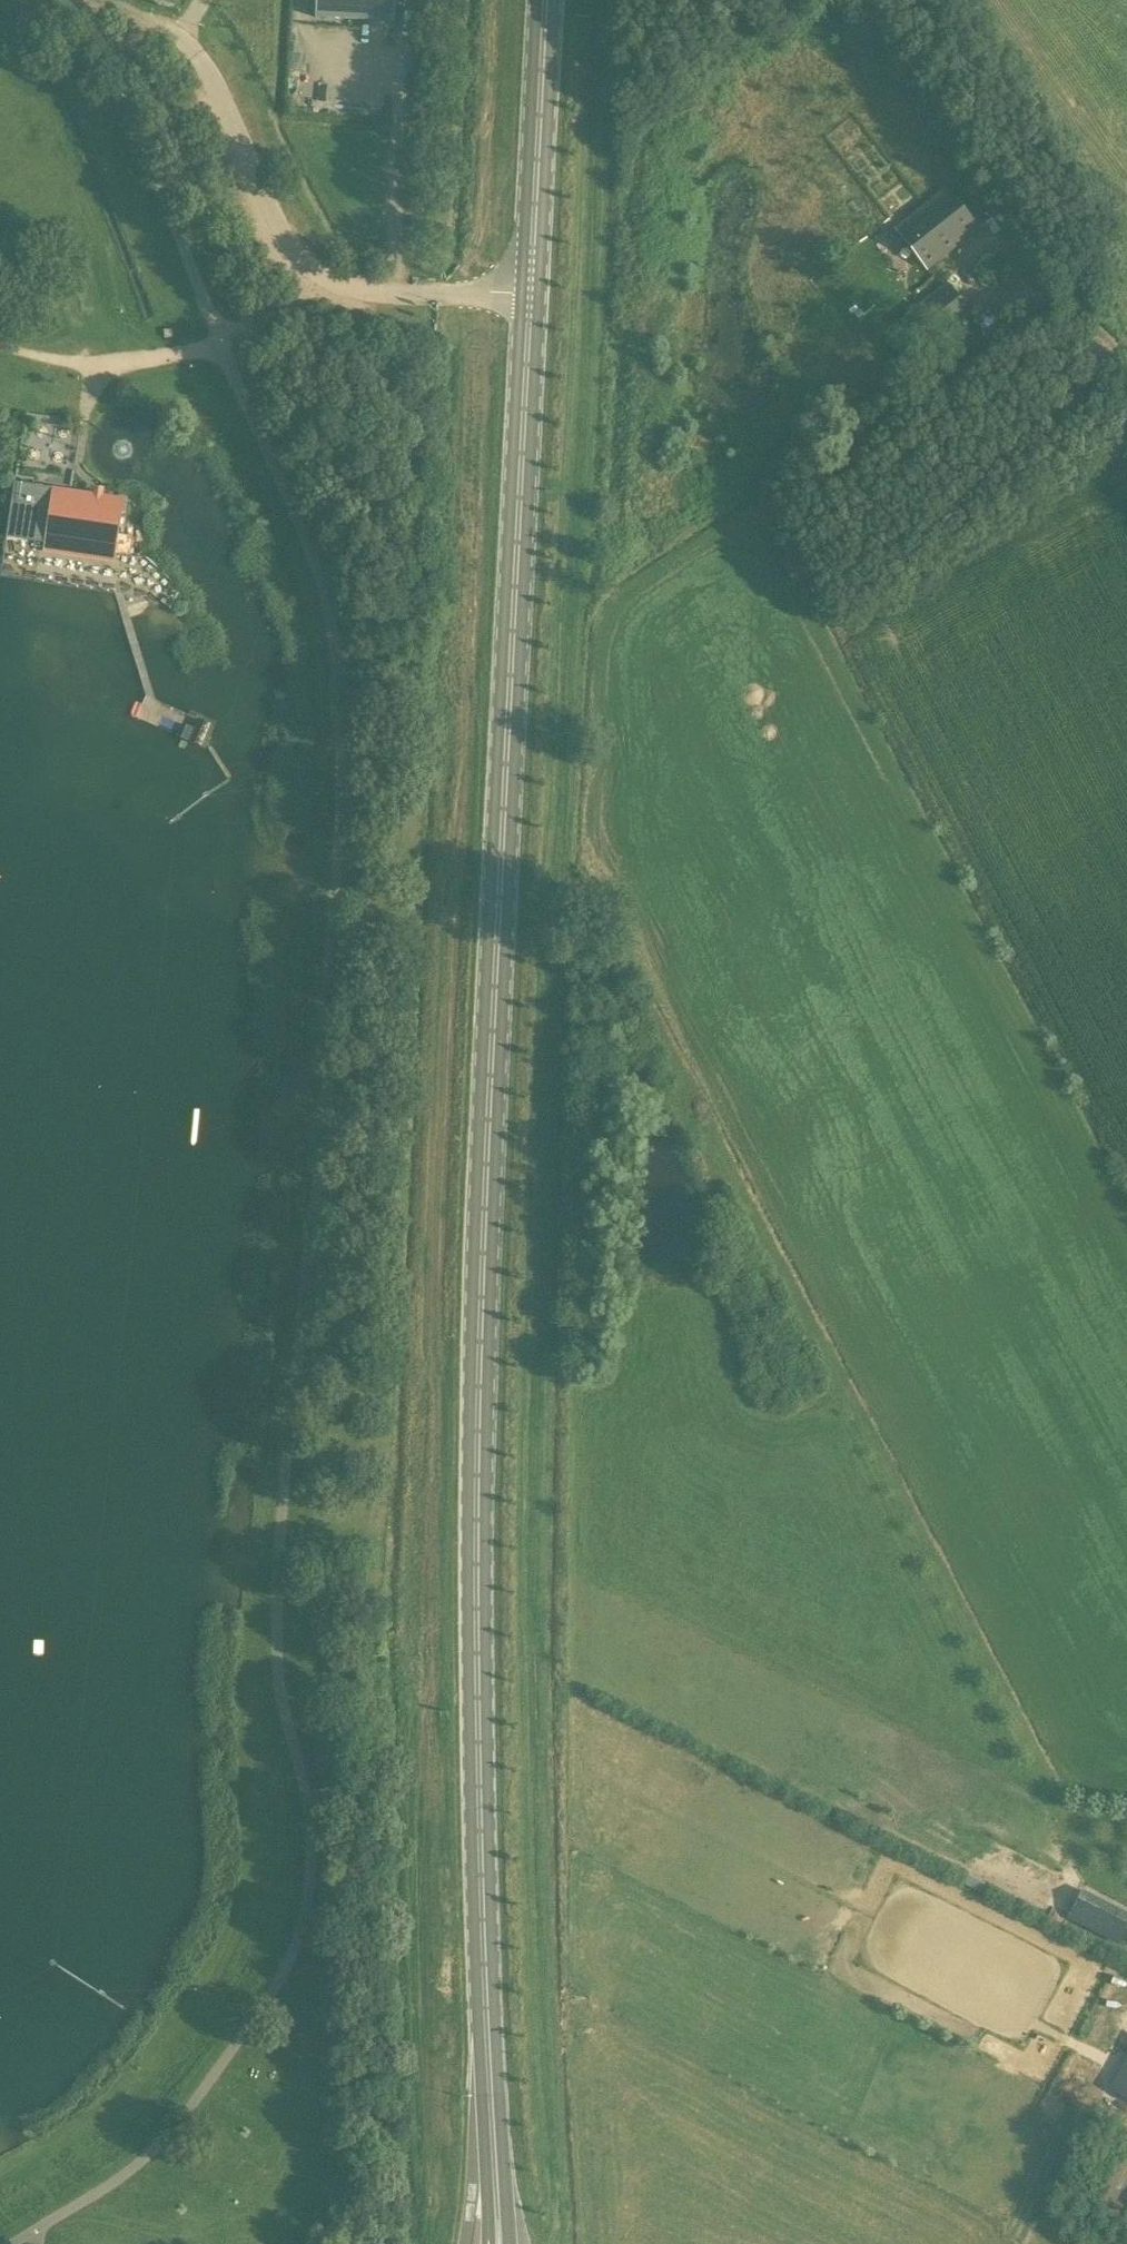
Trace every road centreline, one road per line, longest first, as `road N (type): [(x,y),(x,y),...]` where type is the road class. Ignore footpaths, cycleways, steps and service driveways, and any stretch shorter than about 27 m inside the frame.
road 1 (primary): [(497,2243),(480,1879),(477,1452),(546,0)]

